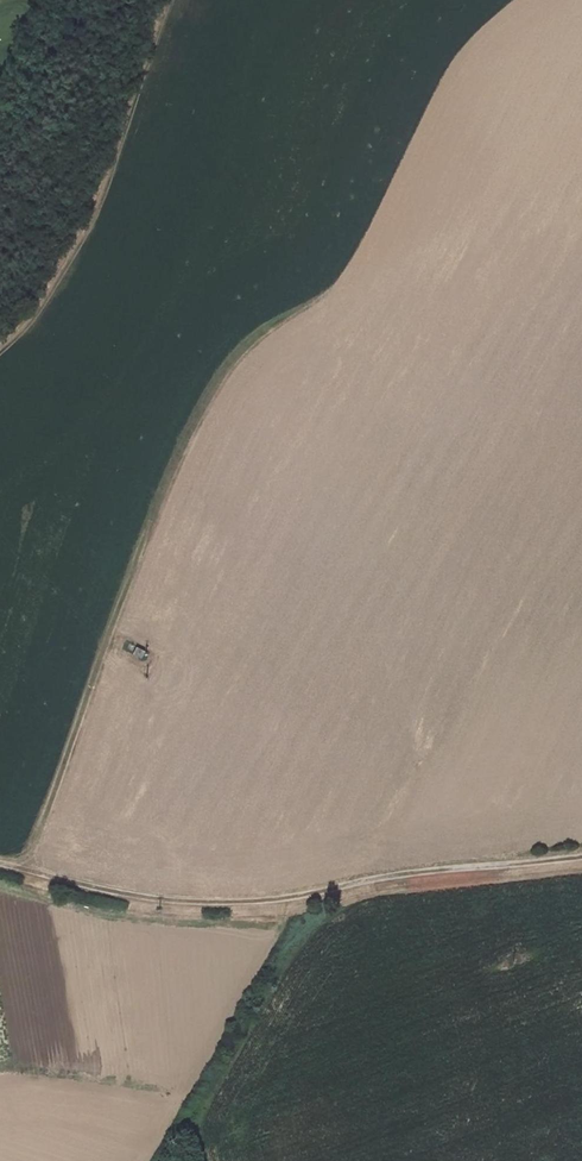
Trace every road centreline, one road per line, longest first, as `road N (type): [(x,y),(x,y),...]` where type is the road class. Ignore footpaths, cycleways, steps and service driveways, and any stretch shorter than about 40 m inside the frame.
road 1 (track): [(581,857),(403,876),(275,902),(172,904),(0,864)]

